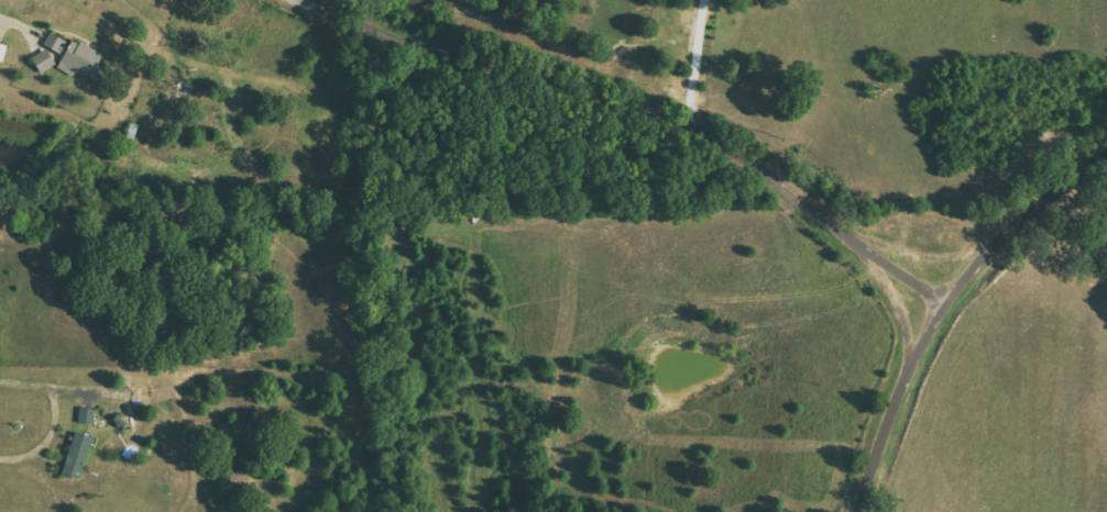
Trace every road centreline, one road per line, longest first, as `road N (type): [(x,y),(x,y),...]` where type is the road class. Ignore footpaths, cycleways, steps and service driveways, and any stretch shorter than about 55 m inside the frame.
road 1 (residential): [(940,293),(774,174),(680,120),(303,0)]
road 2 (residential): [(857,511),(940,293)]
road 3 (residential): [(940,293),(1106,178)]

